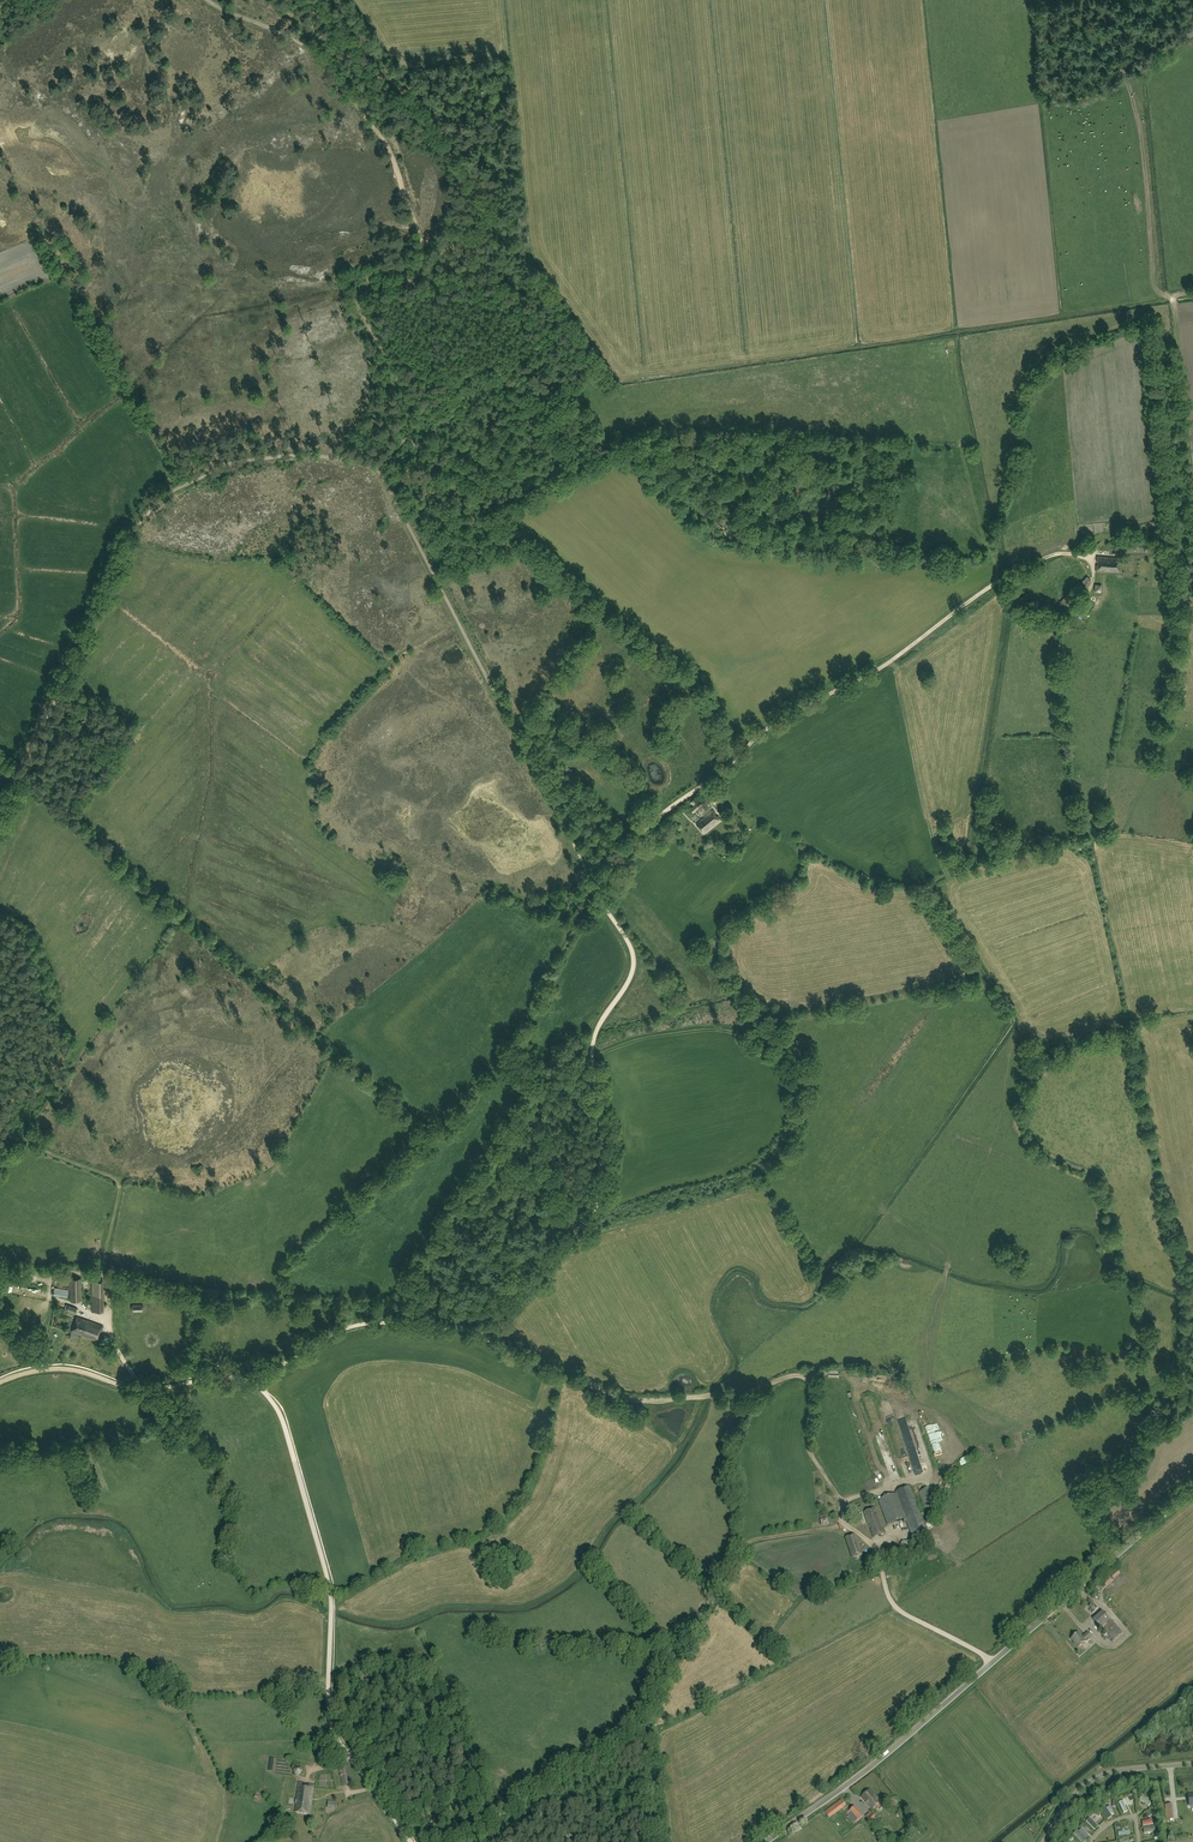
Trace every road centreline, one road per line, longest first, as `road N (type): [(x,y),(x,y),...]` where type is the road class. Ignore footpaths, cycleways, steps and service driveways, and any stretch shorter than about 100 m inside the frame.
road 1 (track): [(485,1338),(511,1296),(597,1203),(602,1132),(592,1046),(634,959),(375,469)]
road 2 (track): [(375,469),(422,420),(359,305),(377,289),(418,286),(421,244),(391,153),(318,55),(206,0)]
road 3 (track): [(375,469),(265,457),(231,463),(172,492),(141,522),(0,822)]
road 4 (track): [(596,885),(651,824),(768,727),(878,670),(1025,569),(1071,554)]
road 5 (unclassified): [(764,1841),(923,1722),(1192,1493)]
road 6 (track): [(483,1841),(503,1829),(503,1803),(620,1725),(746,1543),(844,1523)]
road 7 (track): [(256,1386),(283,1422),(330,1590),(330,1729),(410,1841)]
road 8 (track): [(844,1523),(840,1500),(811,1451),(812,1389),(804,1377),(744,1393),(641,1401),(562,1377),(485,1338)]
road 9 (track): [(0,1130),(119,1183),(104,1268),(114,1341),(147,1389)]
road 10 (track): [(1170,299),(1155,287),(1143,123),(1116,56),(1107,0)]
road 11 (track): [(438,583),(484,548),(486,506),(574,457),(553,408),(567,392)]
road 12 (track): [(256,1386),(363,1324),(485,1338)]
road 13 (track): [(595,884),(534,901),(424,867),(388,877)]
road 14 (track): [(992,1664),(899,1611),(878,1553),(844,1523)]
road 15 (track): [(1192,496),(1170,299)]
road 16 (unclassified): [(1042,1841),(1091,1780),(1192,1764)]
road 17 (track): [(422,420),(427,396),(376,306),(415,295),(418,286)]
road 18 (track): [(0,1382),(59,1368),(147,1389)]

